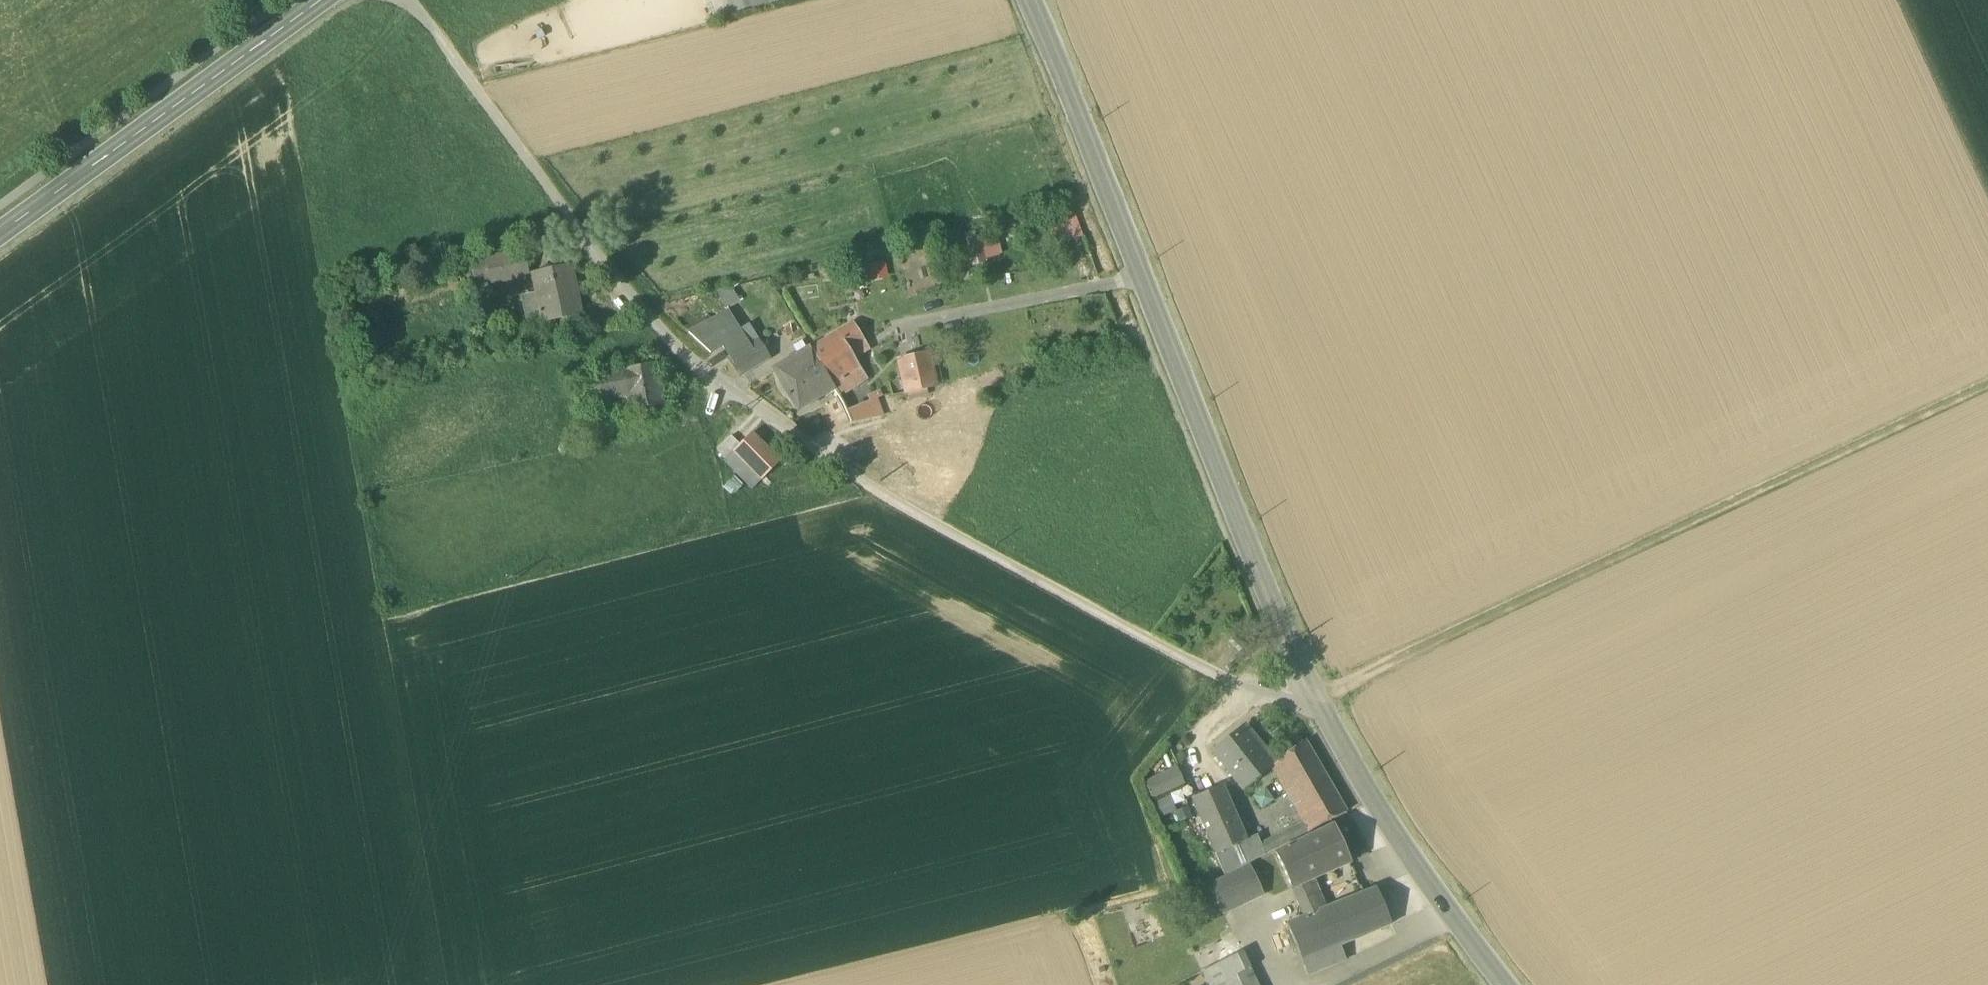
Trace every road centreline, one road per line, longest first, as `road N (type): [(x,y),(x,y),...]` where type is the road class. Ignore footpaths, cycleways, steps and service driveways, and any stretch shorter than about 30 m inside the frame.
road 1 (residential): [(1315,698),(1274,703),(903,510),(739,400),(646,315),(411,0)]
road 2 (secondary): [(1032,0),(1315,698)]
road 3 (track): [(1315,698),(1987,383)]
road 4 (secondary): [(319,0),(0,233)]
road 5 (secondary): [(1315,698),(1398,840),(1505,984)]

